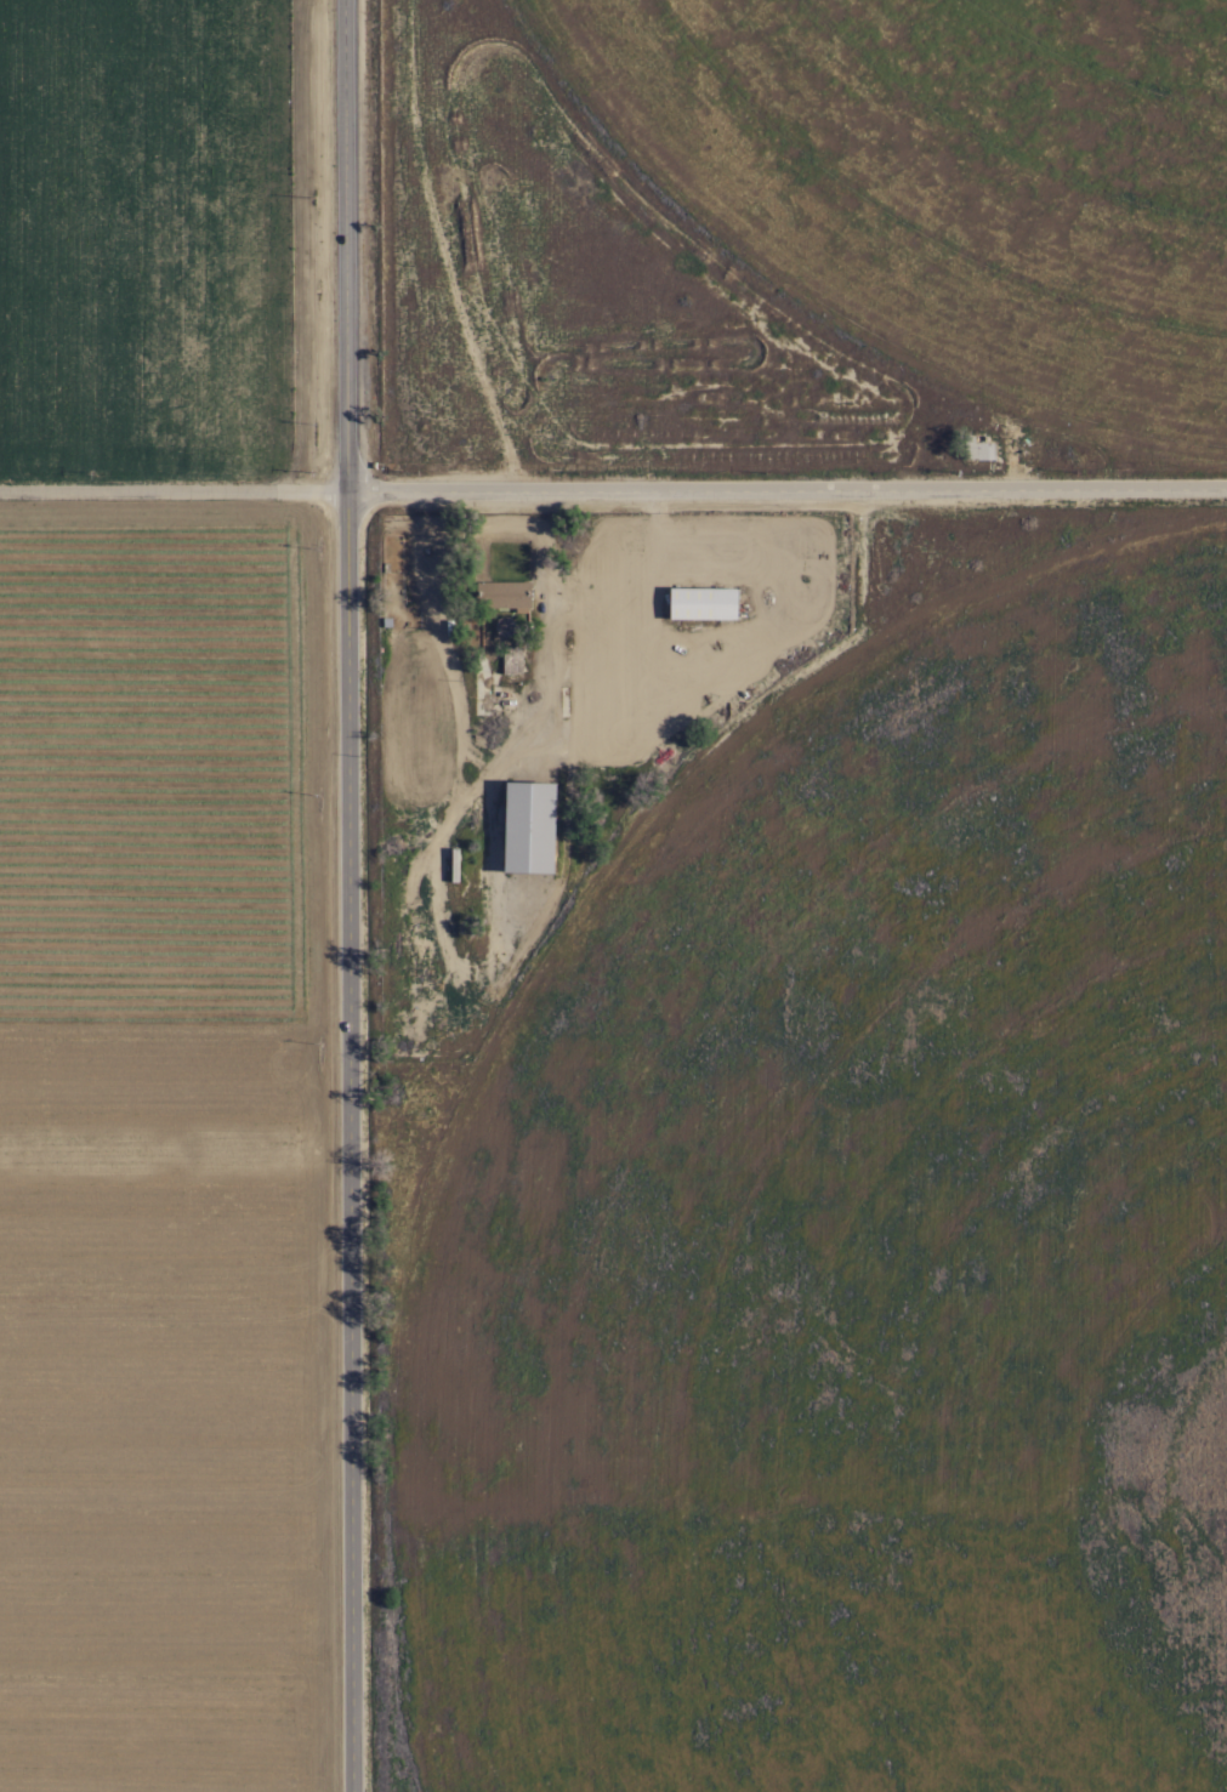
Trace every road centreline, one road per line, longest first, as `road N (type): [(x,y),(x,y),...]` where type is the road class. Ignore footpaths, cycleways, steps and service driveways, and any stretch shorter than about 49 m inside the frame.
road 1 (primary): [(355,1791),(347,0)]
road 2 (residential): [(0,494),(1226,487)]

